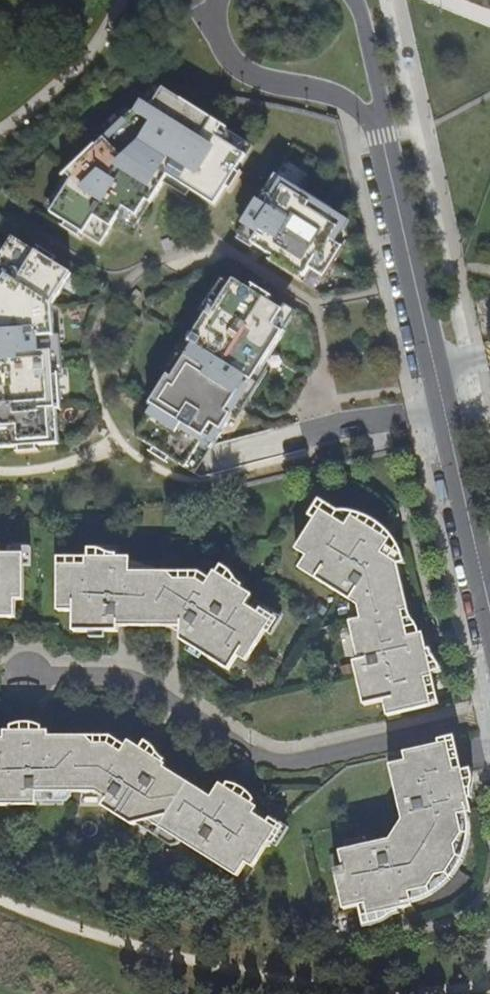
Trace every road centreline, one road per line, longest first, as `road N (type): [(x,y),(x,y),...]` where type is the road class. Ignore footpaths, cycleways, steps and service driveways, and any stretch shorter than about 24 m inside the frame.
road 1 (residential): [(489,608),(380,121)]
road 2 (residential): [(217,0),(212,34),(243,73),(332,94),(380,121)]
road 3 (residential): [(380,121),(355,0)]

